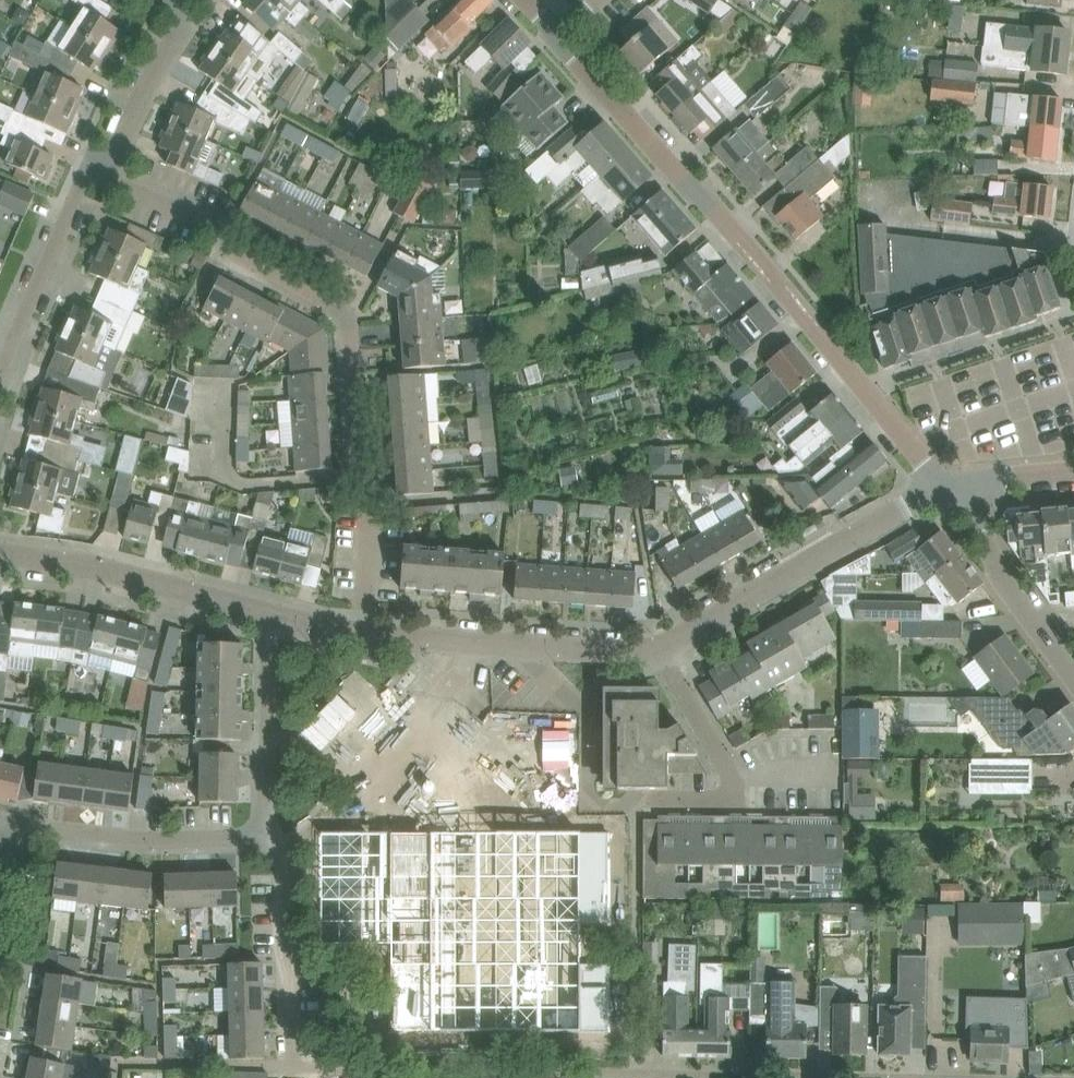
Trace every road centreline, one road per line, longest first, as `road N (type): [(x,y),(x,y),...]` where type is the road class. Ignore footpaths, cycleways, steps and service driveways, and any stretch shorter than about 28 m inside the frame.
road 1 (residential): [(359,633),(370,493),(359,463),(346,314),(232,251),(212,224),(96,173)]
road 2 (residential): [(941,487),(760,263),(557,36)]
road 3 (residential): [(941,487),(656,649)]
road 4 (residential): [(656,649),(359,633)]
road 5 (residential): [(270,614),(115,572),(0,553)]
road 6 (residential): [(270,840),(142,840),(49,829),(12,839)]
road 7 (residential): [(656,649),(732,778),(733,792),(724,800),(646,800)]
road 8 (residential): [(294,1067),(288,871),(270,840)]
road 9 (residential): [(270,840),(270,614)]
road 10 (residential): [(1073,678),(999,571),(969,483)]
road 11 (residential): [(12,345),(78,191),(96,173)]
road 12 (residential): [(96,173),(176,33),(175,9)]

